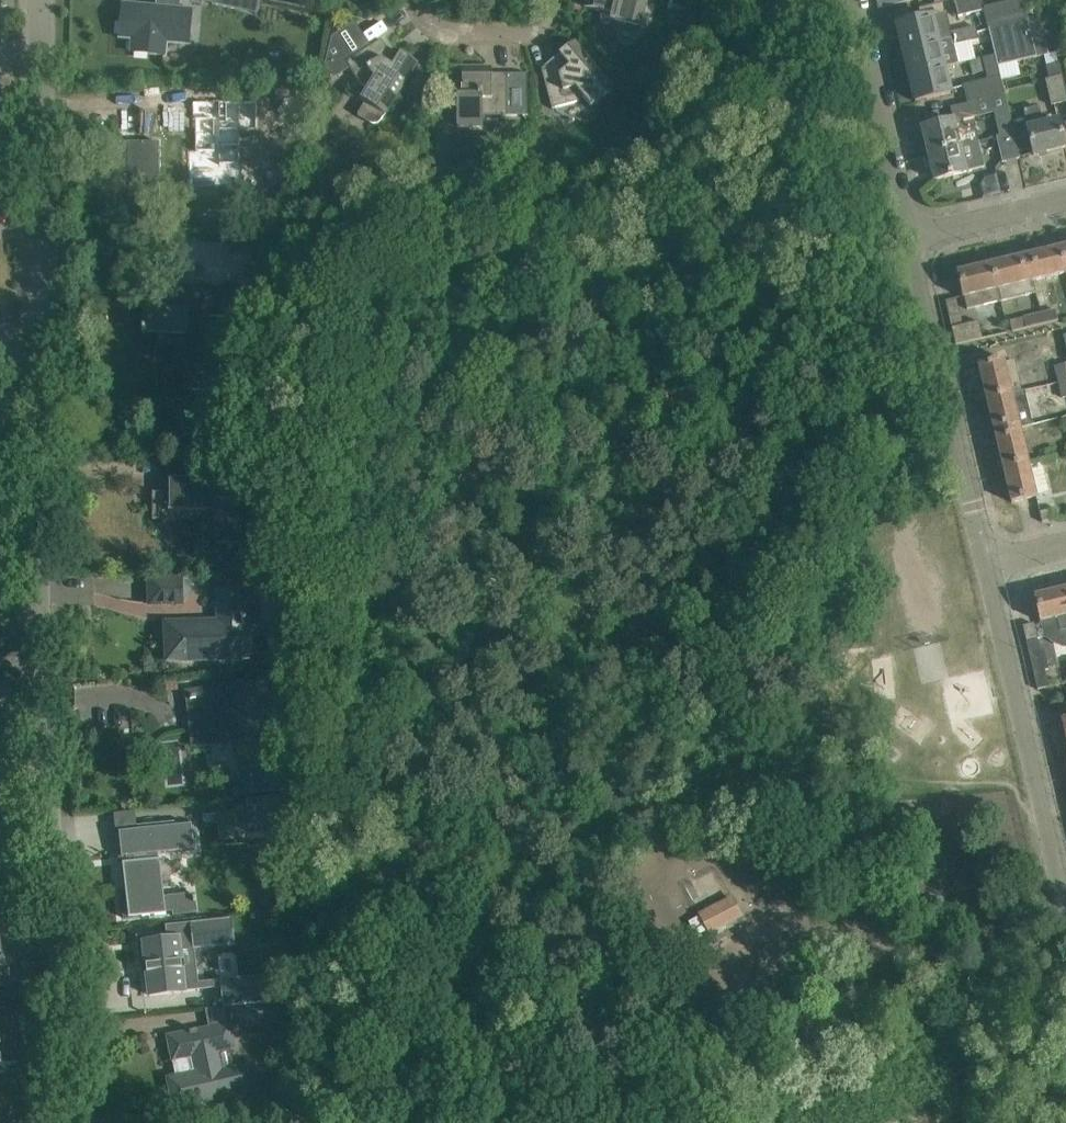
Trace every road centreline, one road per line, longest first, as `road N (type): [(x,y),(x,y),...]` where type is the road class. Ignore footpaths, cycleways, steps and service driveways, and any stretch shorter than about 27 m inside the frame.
road 1 (unclassified): [(80,1122),(52,874),(45,342)]
road 2 (unclassified): [(45,342),(41,0)]
road 3 (residential): [(1065,886),(987,563)]
road 4 (residential): [(987,563),(911,241)]
road 5 (residential): [(911,241),(852,0)]
road 6 (track): [(396,1122),(425,1083),(461,1058),(477,1058),(495,1073),(523,1122)]
road 7 (residential): [(559,0),(541,28),(424,27),(413,0)]
road 8 (residential): [(911,241),(1065,204)]

